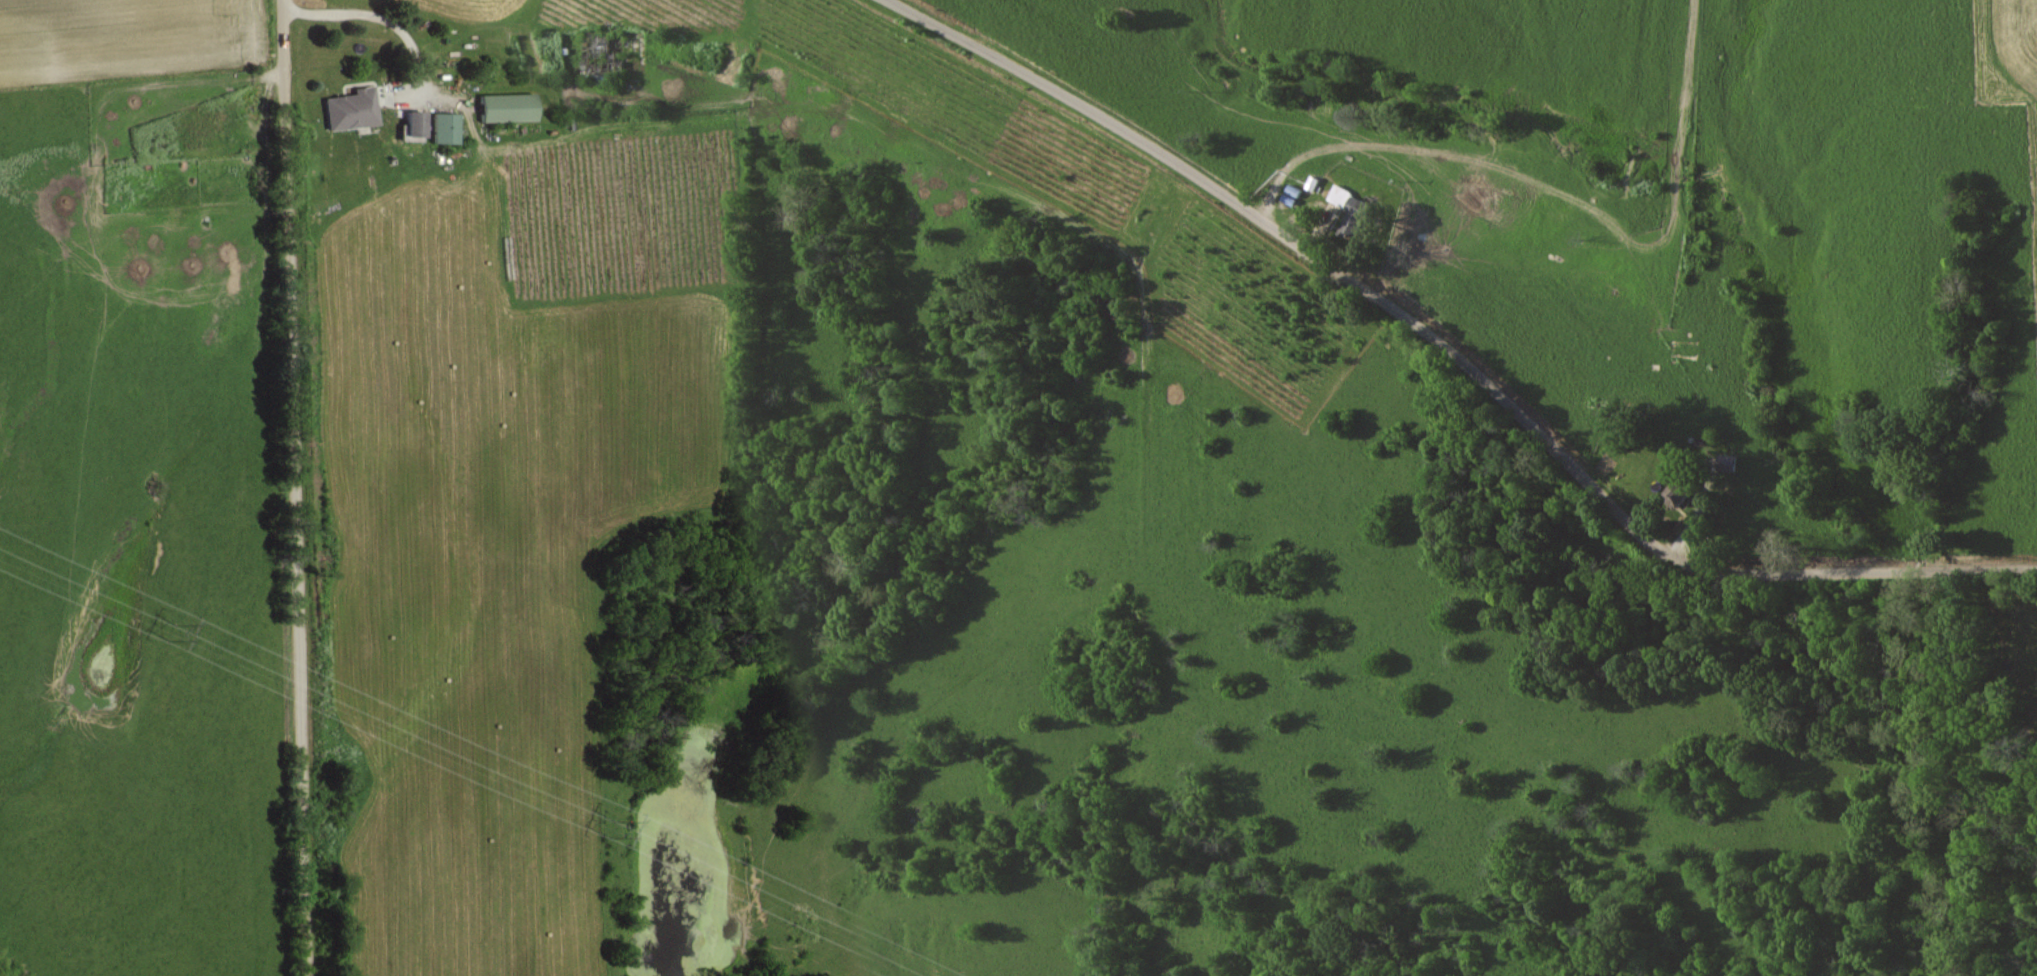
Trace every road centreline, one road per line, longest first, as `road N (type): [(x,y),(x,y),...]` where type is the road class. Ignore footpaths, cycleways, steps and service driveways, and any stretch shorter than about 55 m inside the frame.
road 1 (residential): [(2036,574),(1729,575),(1671,560),(1462,364),(1167,160),(884,0)]
road 2 (residential): [(309,975),(306,577),(280,118),(284,0)]
road 3 (residential): [(1253,220),(1287,173),(1321,155),(1366,150),(1434,160),(1580,205)]

